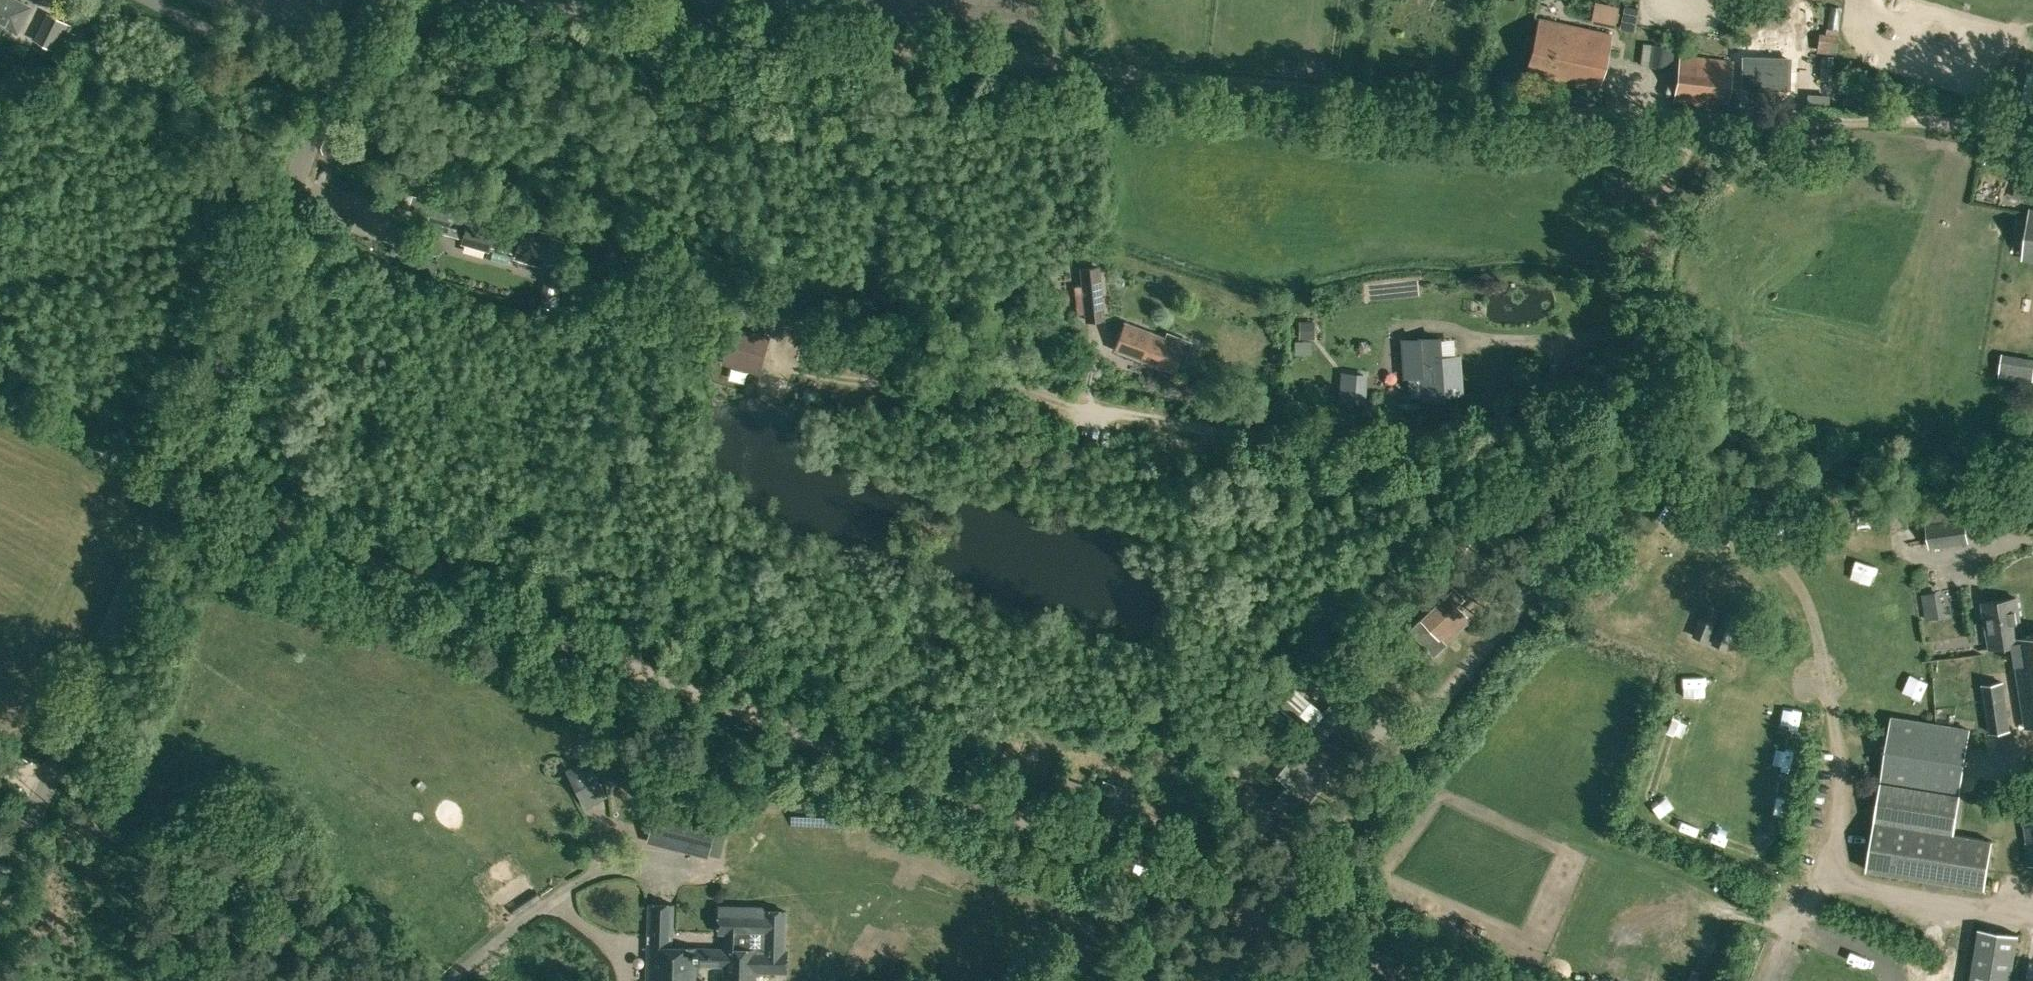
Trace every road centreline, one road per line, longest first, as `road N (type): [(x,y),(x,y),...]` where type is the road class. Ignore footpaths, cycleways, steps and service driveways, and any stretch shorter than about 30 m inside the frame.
road 1 (track): [(168,481),(1431,980)]
road 2 (track): [(1266,916),(1464,679),(1632,449),(1647,229),(1668,168),(1699,115),(1911,118),(2032,140)]
road 3 (track): [(497,0),(933,54),(1699,115)]
road 4 (tertiary): [(0,890),(329,91)]
road 5 (track): [(788,356),(1005,386),(1314,444),(1616,471)]
road 6 (track): [(282,203),(239,201),(146,385),(108,397),(0,346)]
road 7 (unclassified): [(329,91),(148,0)]

